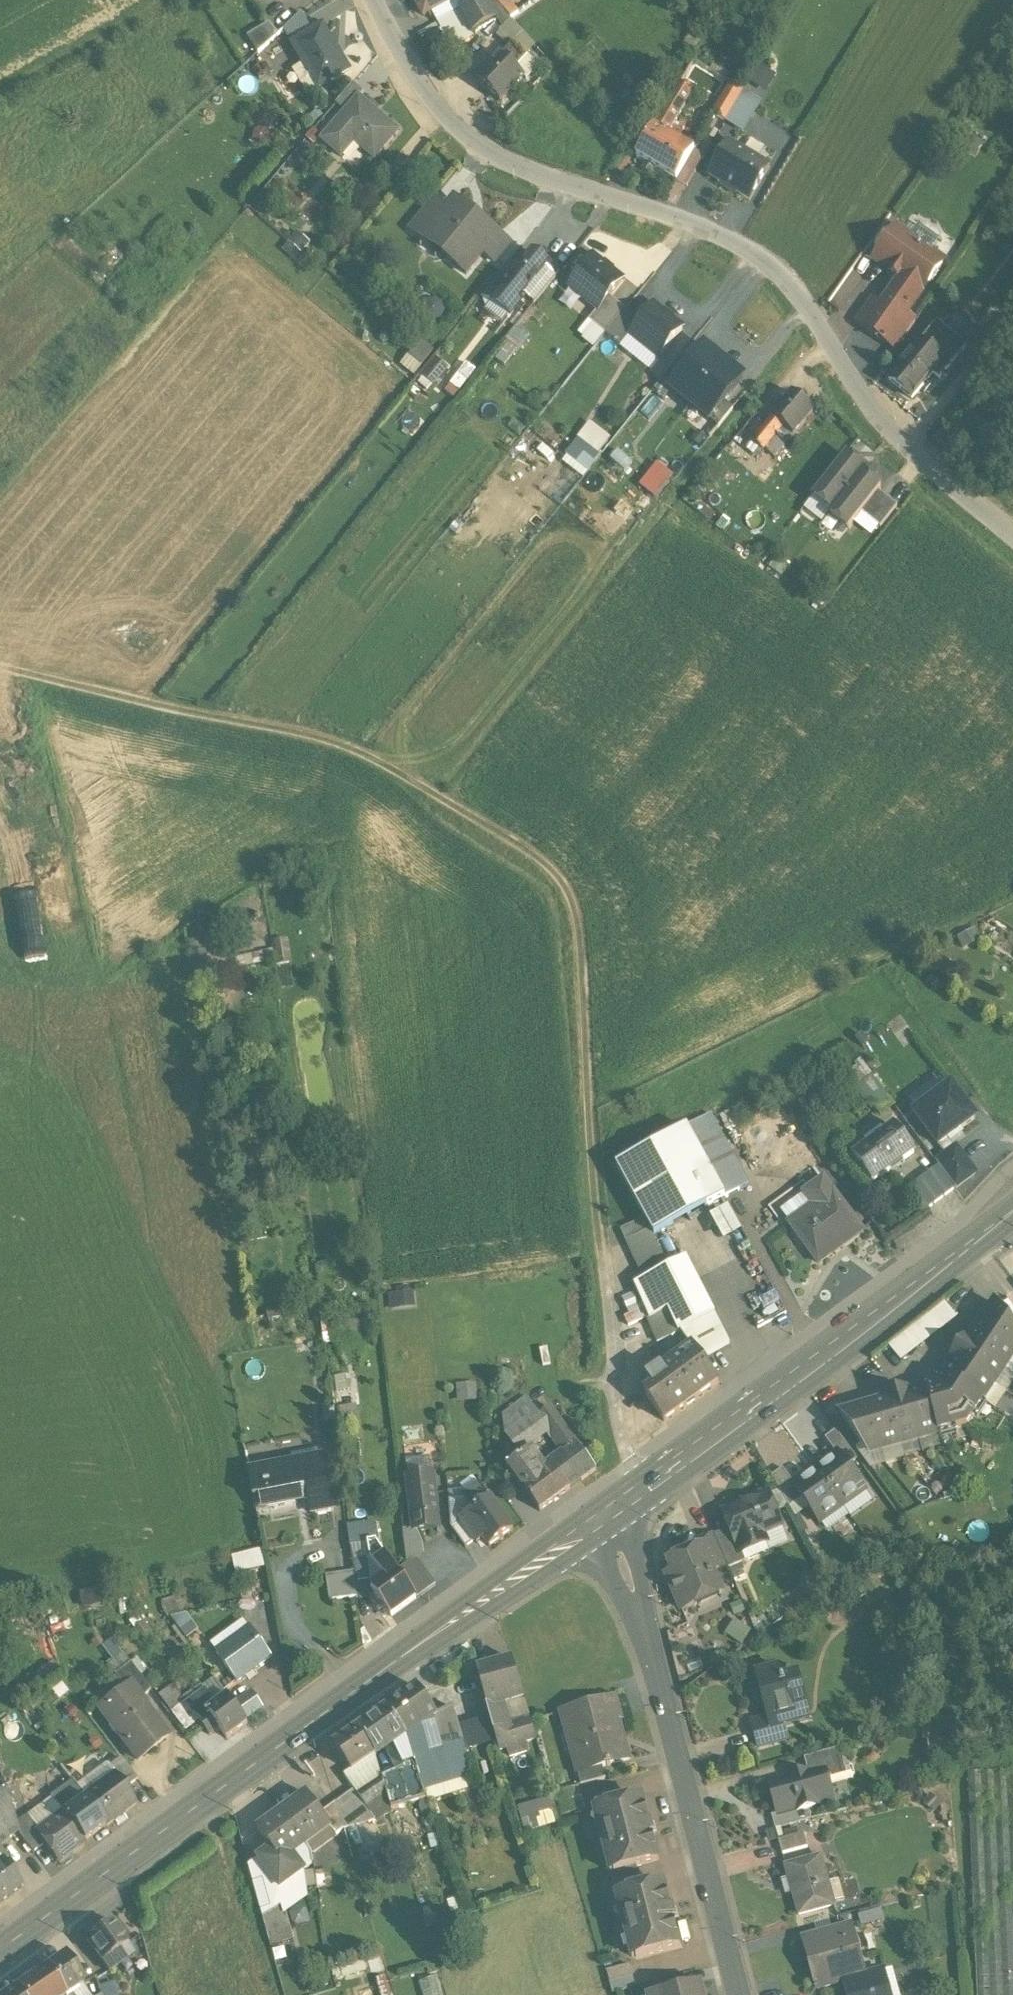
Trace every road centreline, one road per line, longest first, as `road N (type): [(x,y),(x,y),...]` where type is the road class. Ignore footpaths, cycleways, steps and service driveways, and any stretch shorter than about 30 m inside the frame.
road 1 (track): [(0,667),(353,752),(478,820),(560,881),(575,918),(619,1430),(650,1483)]
road 2 (unclassified): [(374,0),(447,117),(484,147),(555,182),(706,230),(782,276),(890,430),(1012,534)]
road 3 (primary): [(0,1949),(611,1511)]
road 4 (primary): [(611,1511),(1012,1212)]
road 5 (tertiary): [(741,1994),(611,1511)]
road 6 (track): [(0,96),(168,0)]

